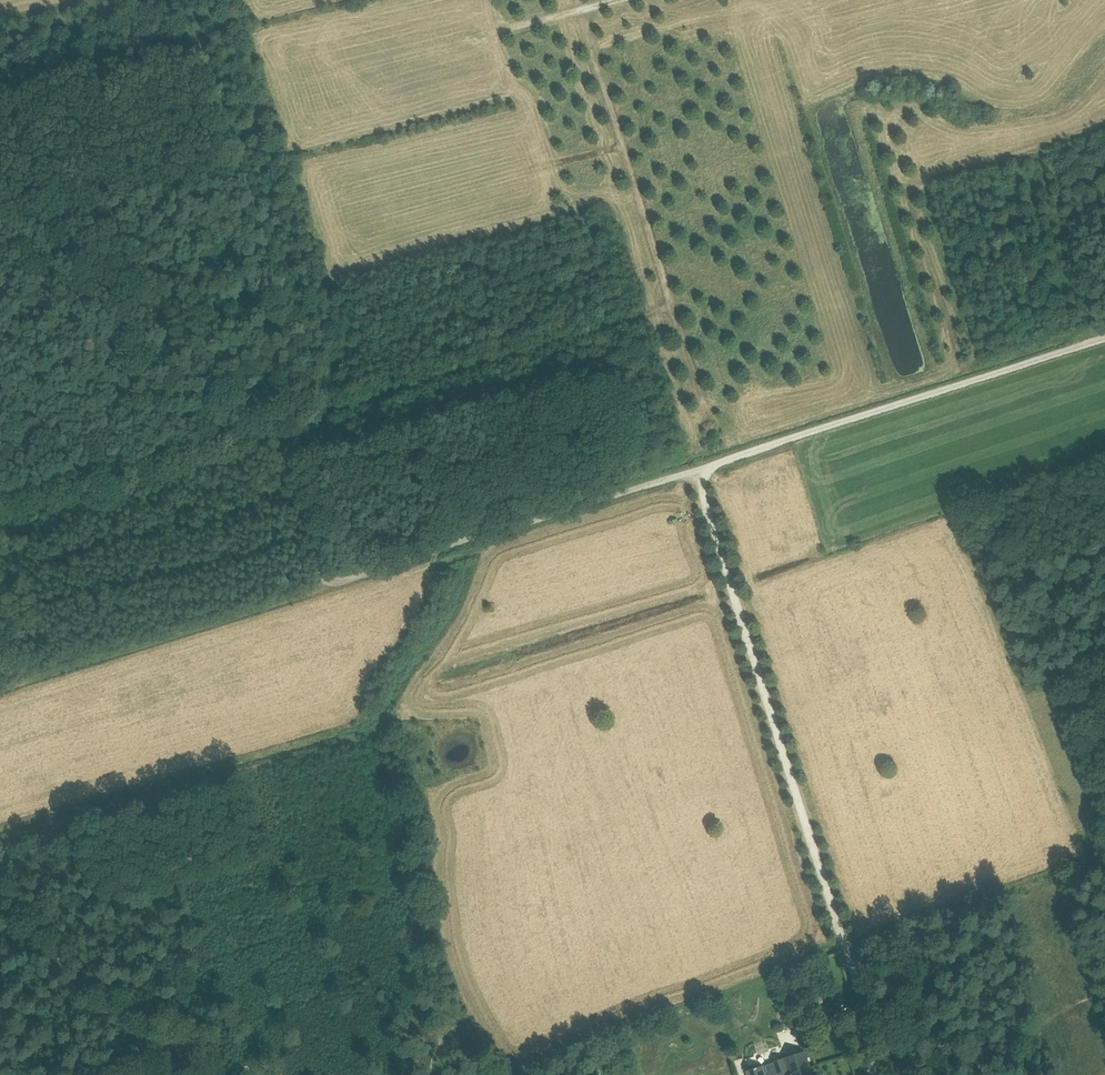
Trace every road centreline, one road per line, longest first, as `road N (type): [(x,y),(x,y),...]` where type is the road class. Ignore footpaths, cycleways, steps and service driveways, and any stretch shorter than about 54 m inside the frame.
road 1 (track): [(697,465),(321,577),(288,430),(0,500)]
road 2 (track): [(888,1074),(697,465)]
road 3 (track): [(724,454),(667,306),(579,12),(625,0)]
road 4 (track): [(697,465),(1104,334)]
road 5 (track): [(667,306),(288,430)]

